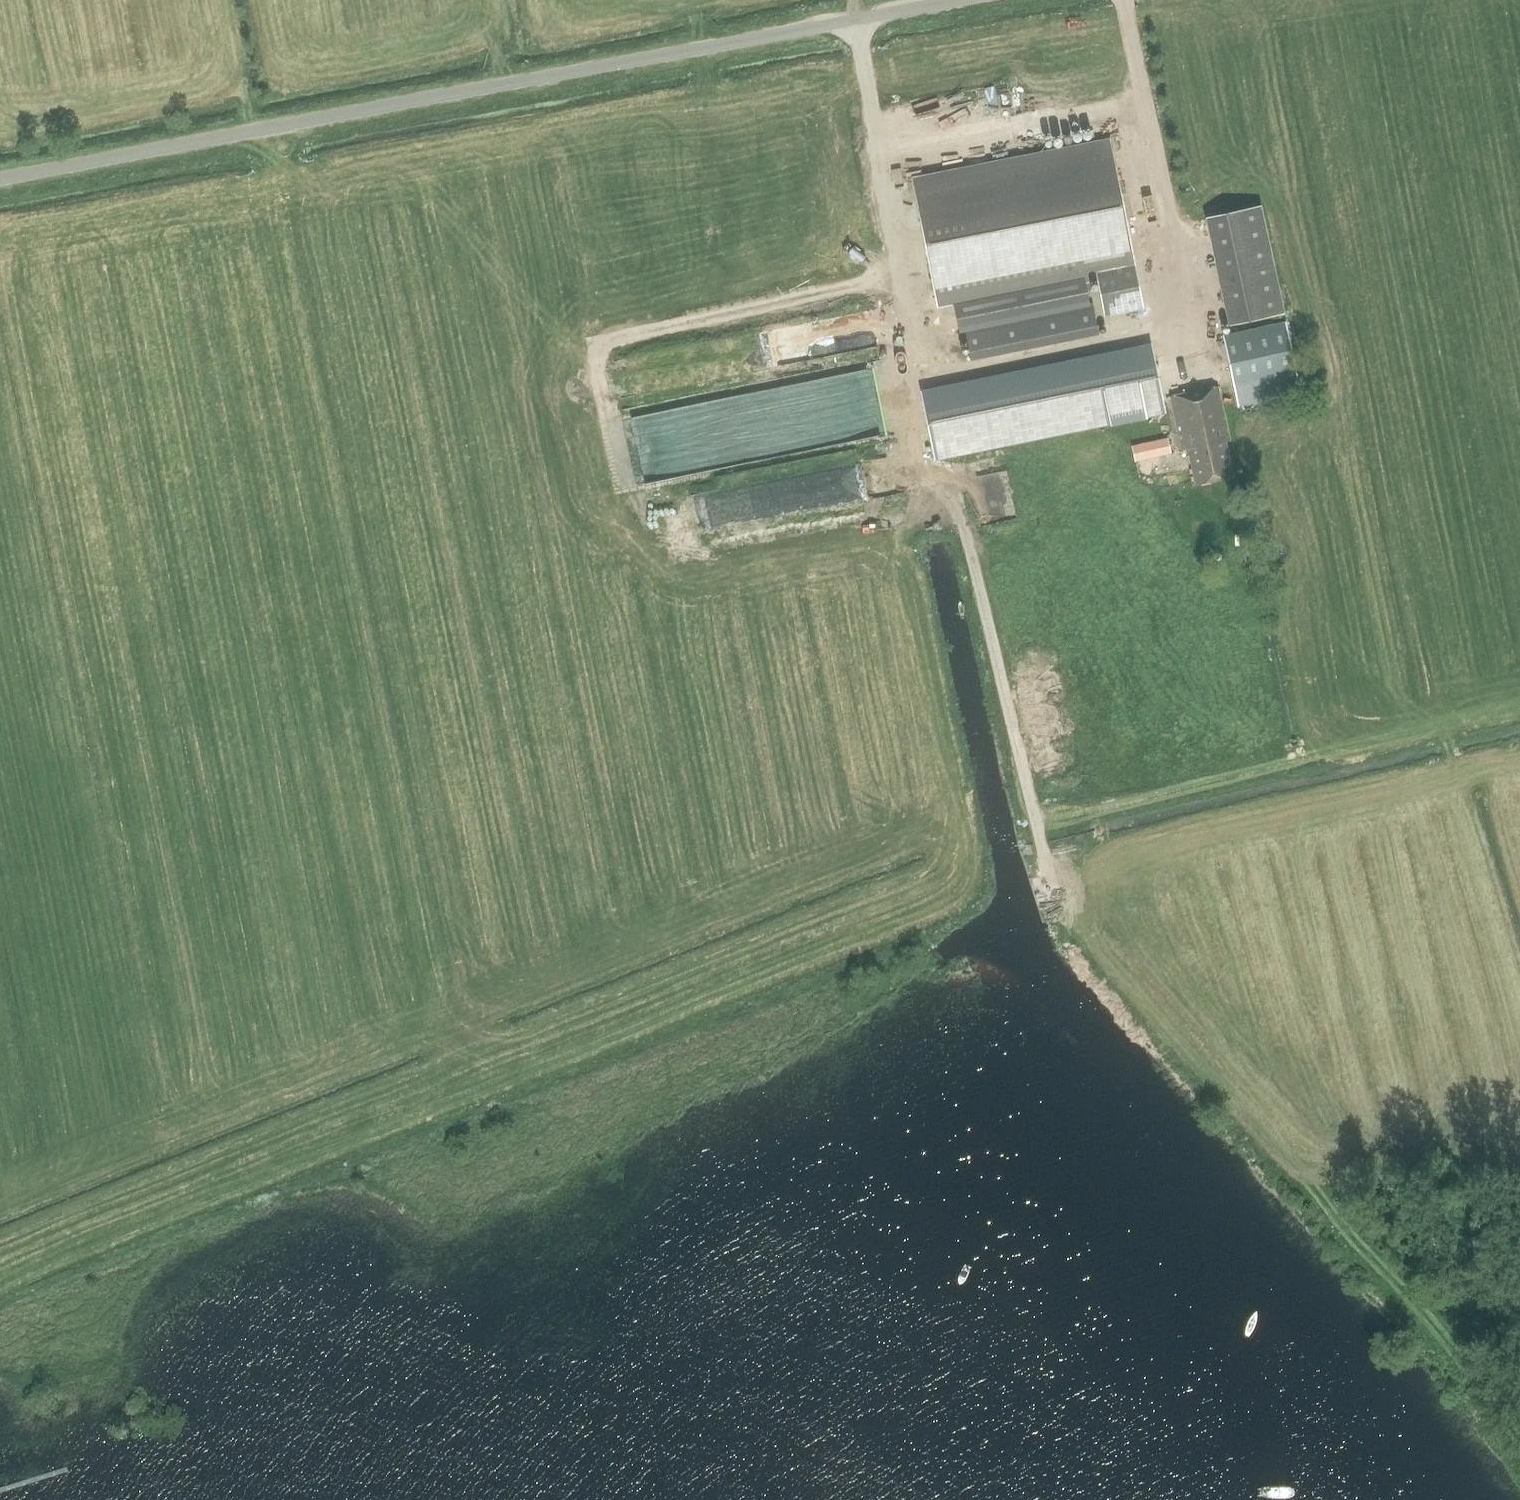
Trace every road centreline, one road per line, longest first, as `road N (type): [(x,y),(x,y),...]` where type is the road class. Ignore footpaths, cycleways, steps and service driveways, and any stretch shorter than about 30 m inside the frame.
road 1 (unclassified): [(0,180),(965,0)]

